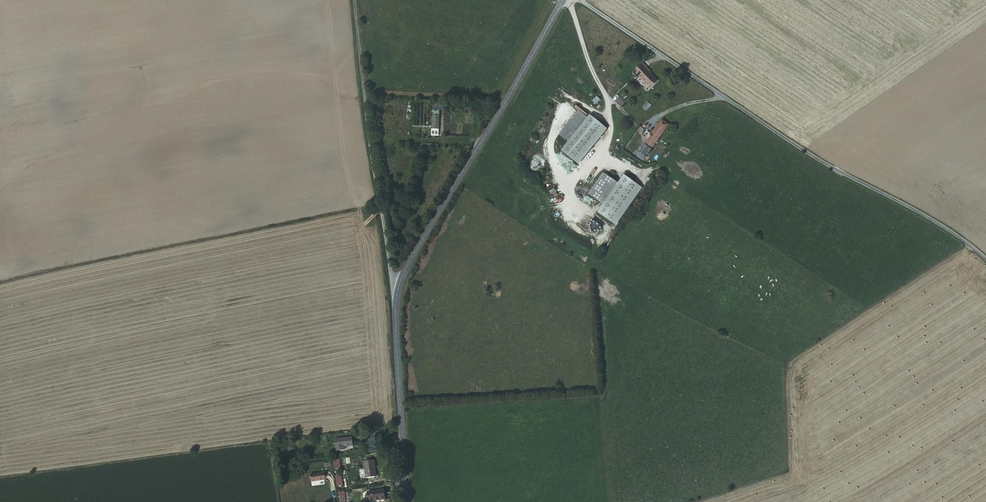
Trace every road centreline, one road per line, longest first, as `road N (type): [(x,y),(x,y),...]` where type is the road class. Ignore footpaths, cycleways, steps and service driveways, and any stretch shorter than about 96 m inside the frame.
road 1 (unclassified): [(985,259),(791,142),(579,0)]
road 2 (tertiary): [(563,0),(398,287)]
road 3 (unclassified): [(353,0),(390,273),(398,287)]
road 4 (tertiary): [(398,287),(408,501)]

